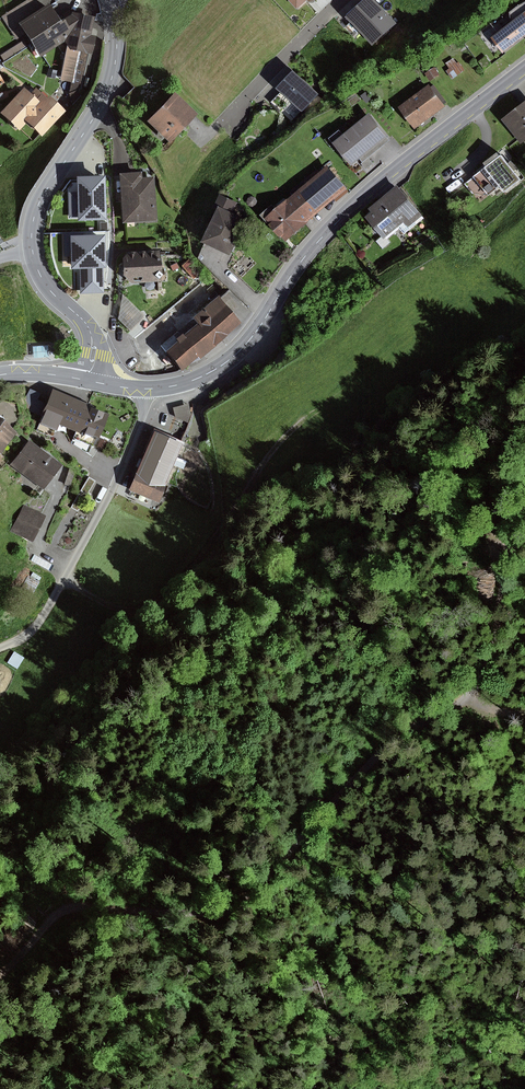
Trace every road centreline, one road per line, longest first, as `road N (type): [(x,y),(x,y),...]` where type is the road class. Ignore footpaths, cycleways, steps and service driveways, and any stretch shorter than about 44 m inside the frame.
road 1 (track): [(0,965),(77,901),(188,898),(248,885),(354,782),(477,692),(498,656),(498,606),(524,570)]
road 2 (tertiary): [(144,389),(196,380),(238,352),(306,255),(347,212),(524,69)]
road 3 (tertiary): [(111,0),(118,36),(104,103),(39,202),(32,234),(42,278),(92,334),(86,380)]
road 4 (track): [(64,579),(127,612),(160,599),(209,553),(268,457),(318,409)]
road 5 (residential): [(144,389),(144,413),(118,478),(46,613),(27,638),(0,648)]
road 6 (residential): [(222,124),(342,0)]

